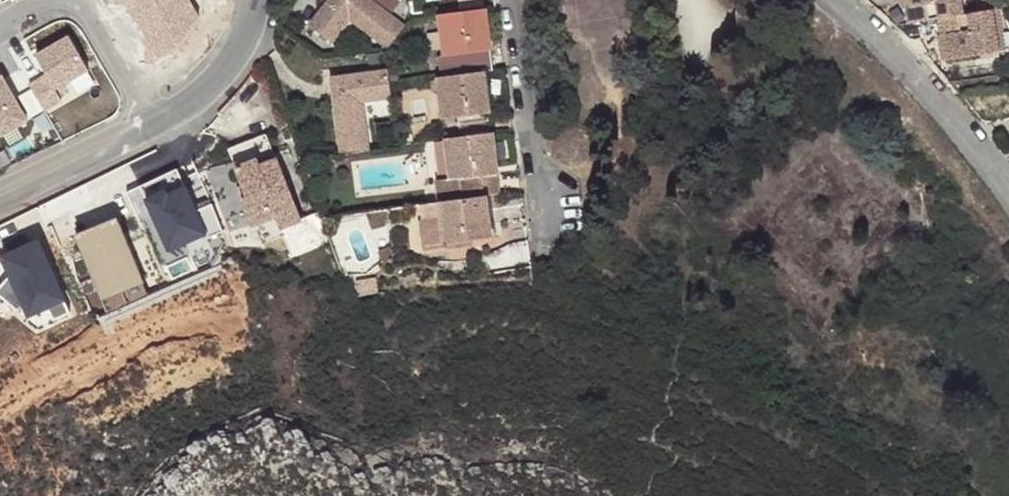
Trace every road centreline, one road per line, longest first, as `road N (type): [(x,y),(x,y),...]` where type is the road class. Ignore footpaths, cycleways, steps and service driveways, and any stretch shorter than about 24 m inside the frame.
road 1 (residential): [(824,0),(959,133),(1008,208)]
road 2 (residential): [(506,0),(541,238)]
road 3 (residential): [(261,0),(220,80),(152,121)]
road 4 (residential): [(152,121),(0,193)]
road 5 (residential): [(152,121),(90,10),(77,0)]

